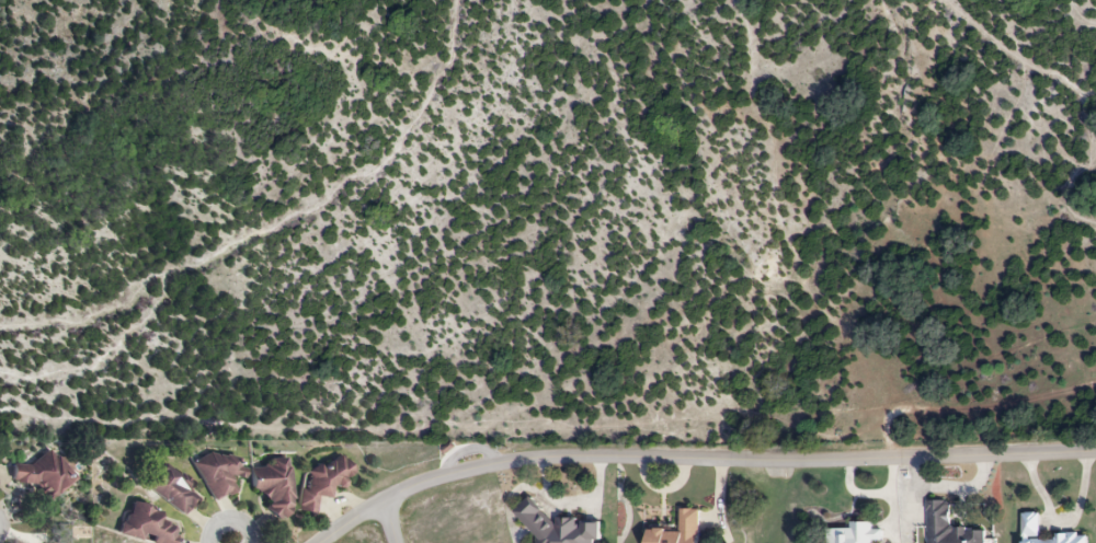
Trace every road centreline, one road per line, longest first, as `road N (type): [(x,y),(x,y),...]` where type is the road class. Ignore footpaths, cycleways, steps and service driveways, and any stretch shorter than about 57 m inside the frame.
road 1 (residential): [(1095,453),(797,461),(555,457),(436,478),(323,542)]

